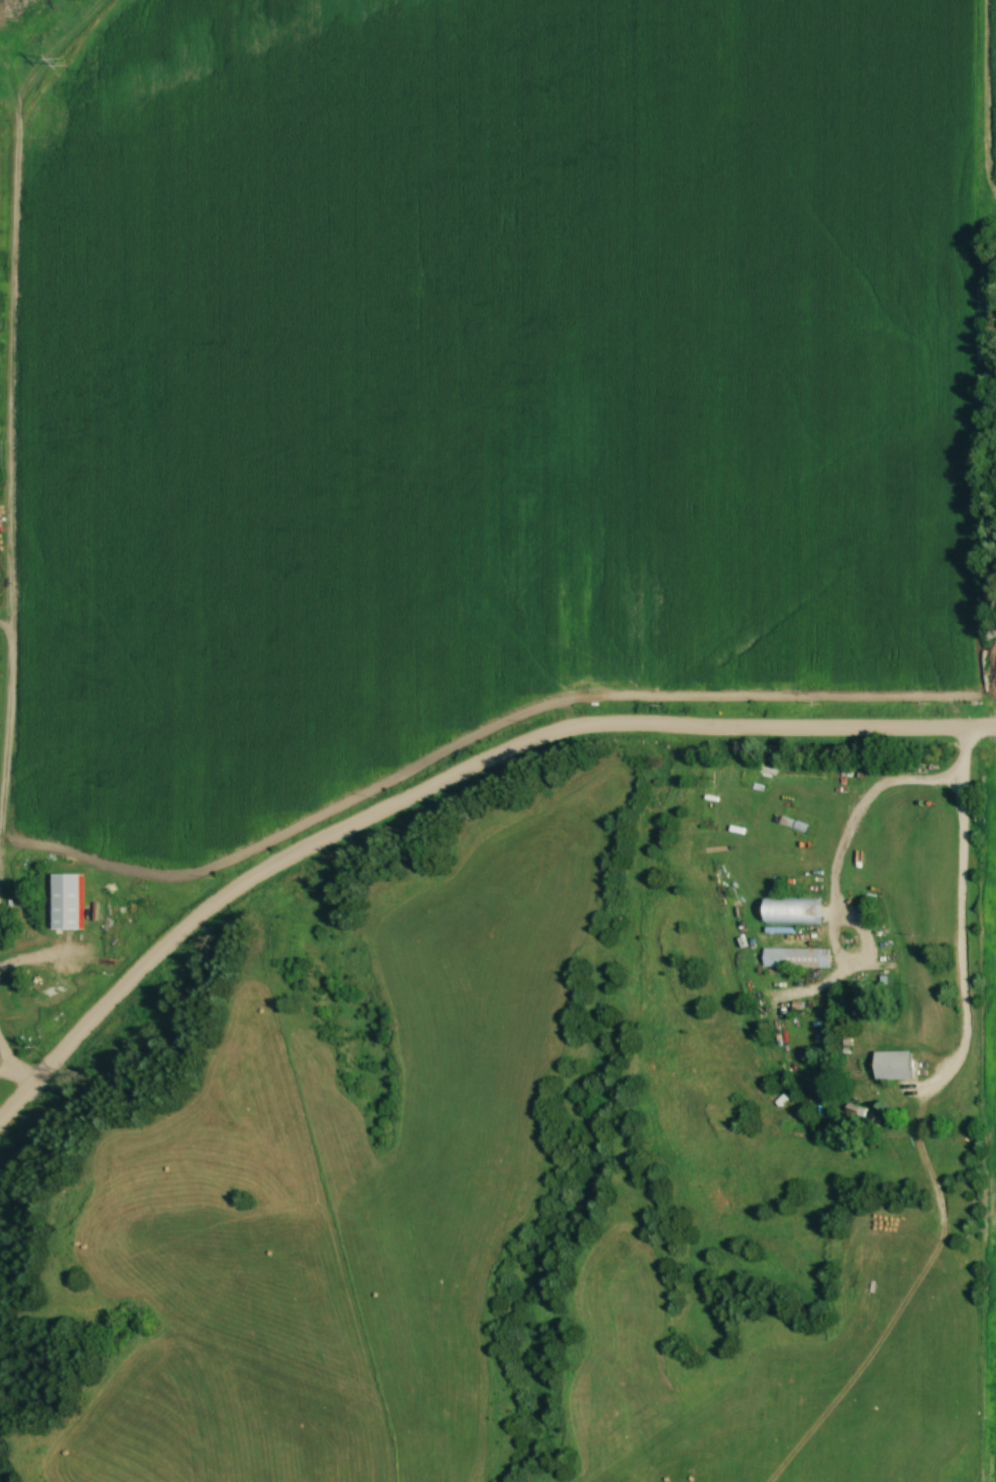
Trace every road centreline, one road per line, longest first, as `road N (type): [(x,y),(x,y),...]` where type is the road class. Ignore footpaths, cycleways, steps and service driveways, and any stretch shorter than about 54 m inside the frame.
road 1 (residential): [(0,1120),(203,915),(532,743),(611,729),(995,733)]

